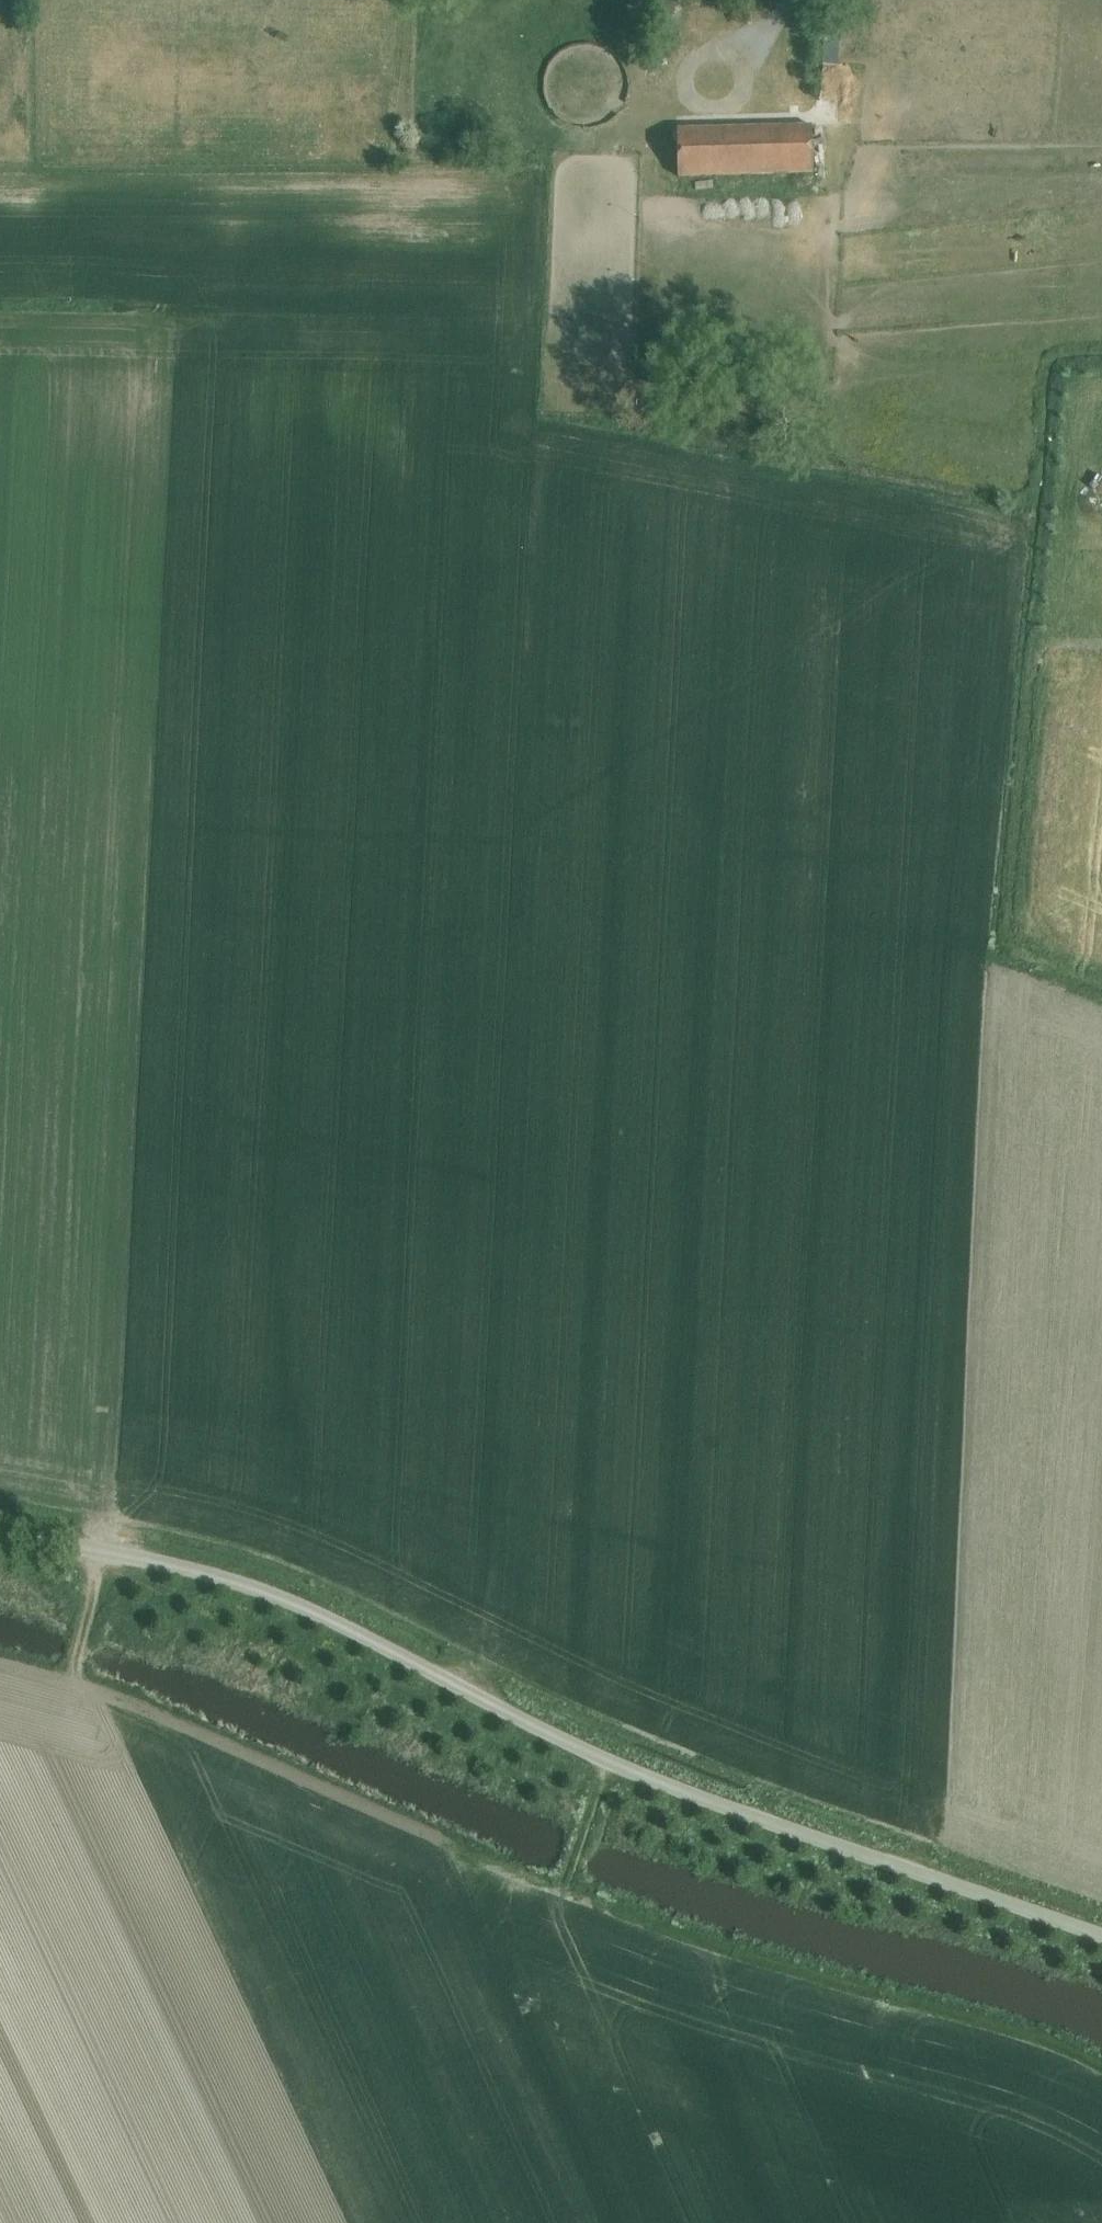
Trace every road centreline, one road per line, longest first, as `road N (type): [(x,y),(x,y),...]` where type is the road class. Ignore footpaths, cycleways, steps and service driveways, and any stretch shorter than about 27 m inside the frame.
road 1 (unclassified): [(1101,1938),(670,1787),(299,1605),(170,1565),(0,1532)]

